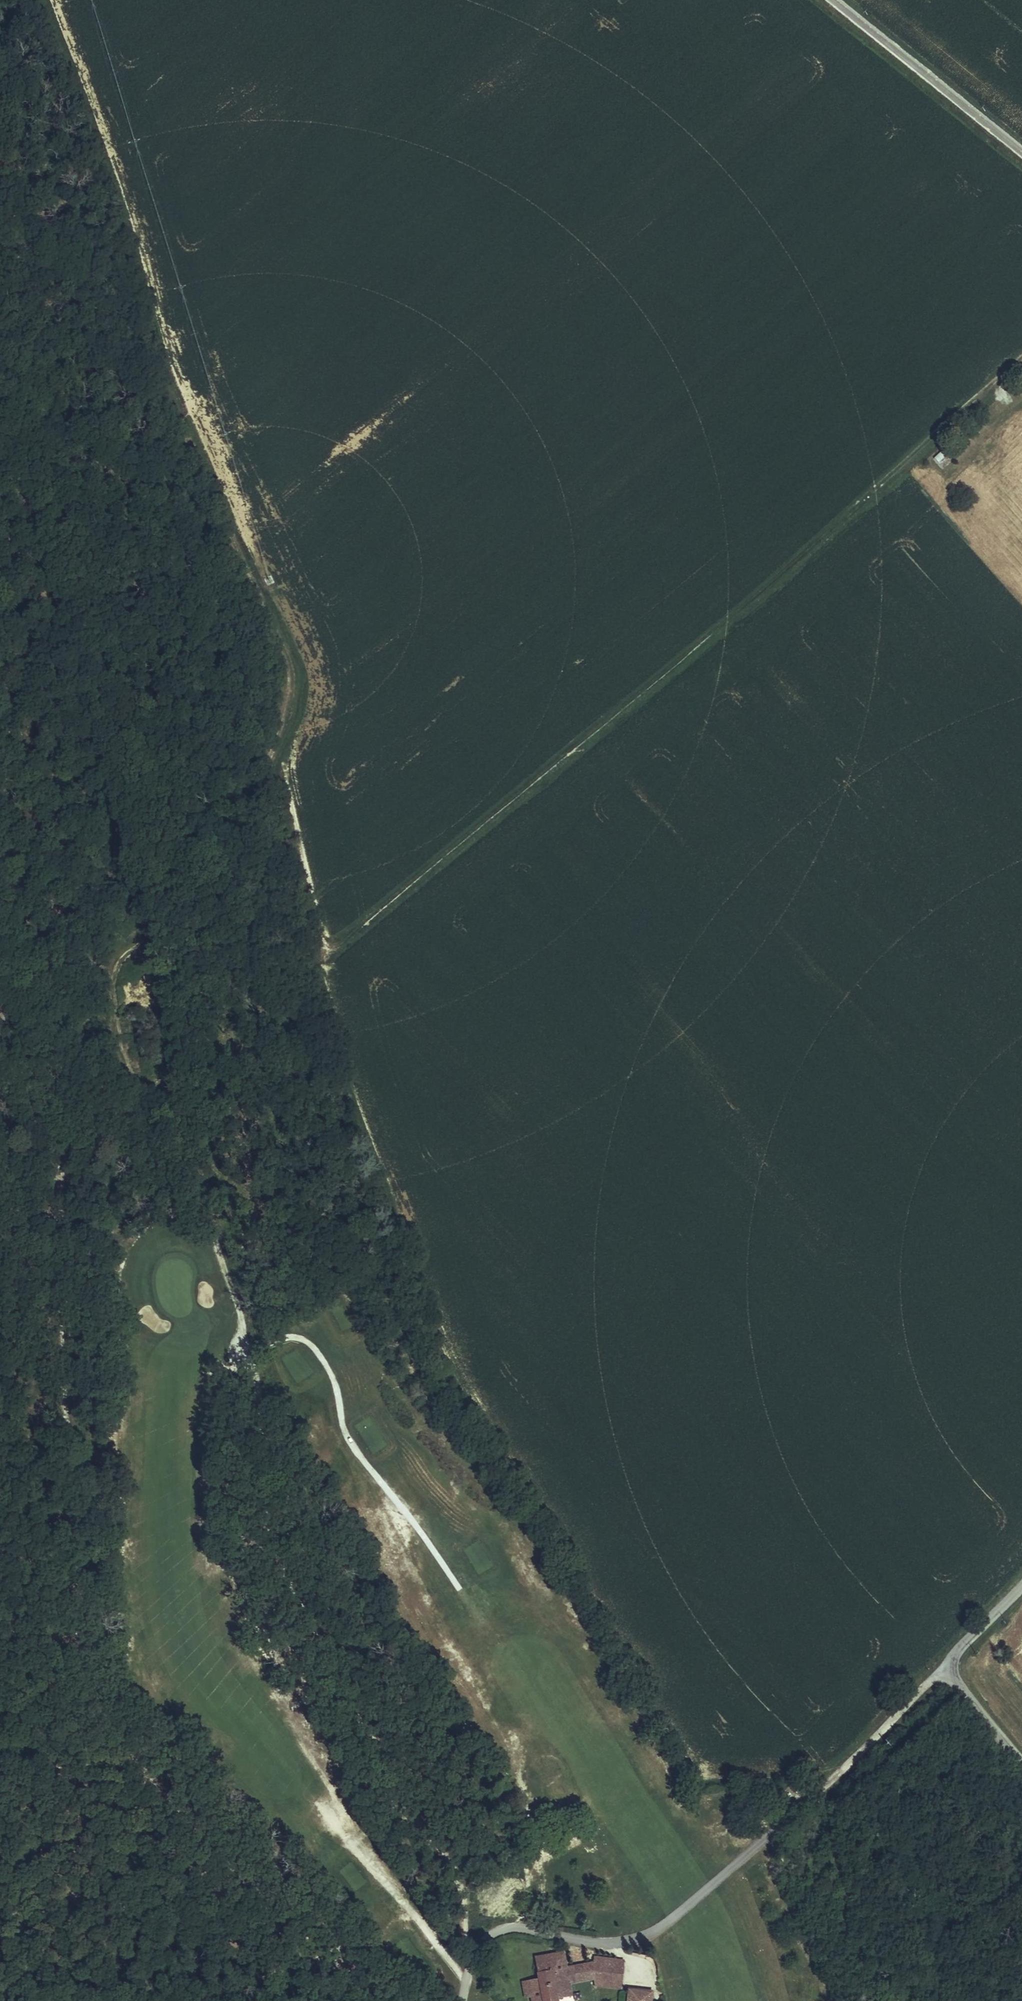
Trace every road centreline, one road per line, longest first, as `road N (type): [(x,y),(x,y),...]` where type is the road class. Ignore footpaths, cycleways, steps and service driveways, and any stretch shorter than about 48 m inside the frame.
road 1 (residential): [(942,1666),(680,1908),(642,1933),(607,1939),(502,1925),(465,1944),(462,2000)]
road 2 (unclassified): [(836,0),(1021,151)]

